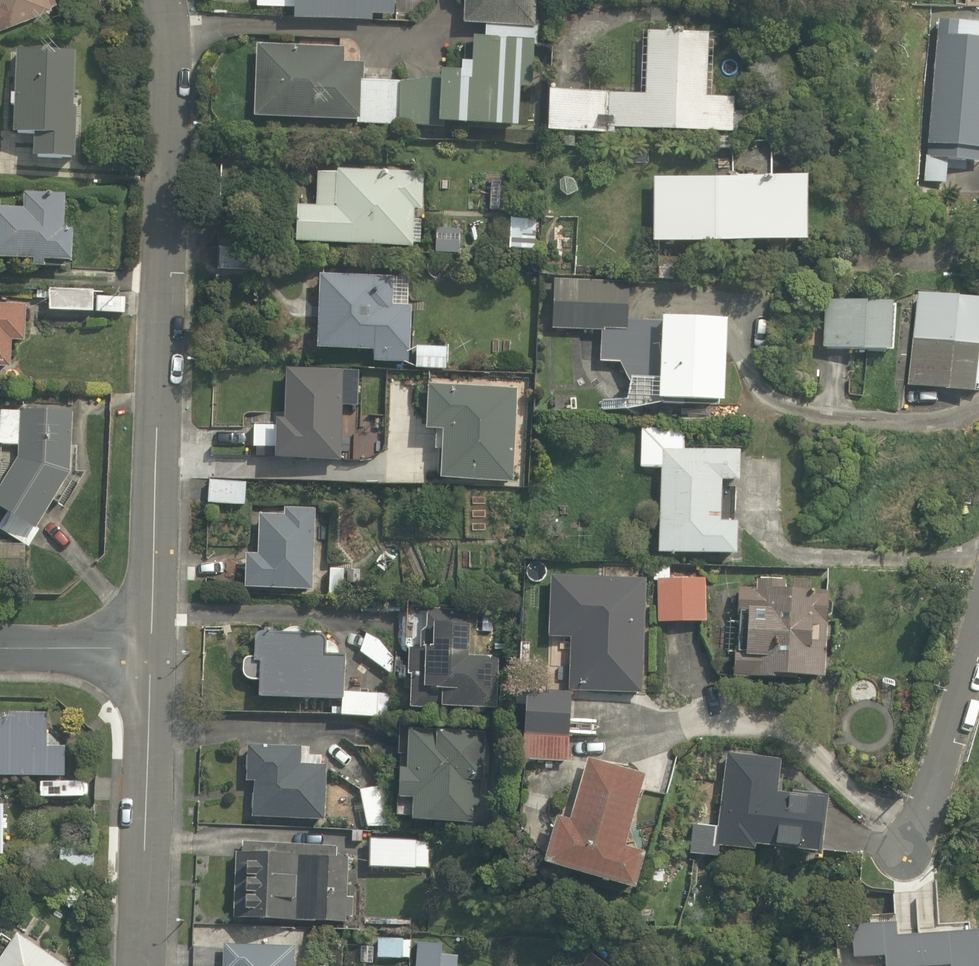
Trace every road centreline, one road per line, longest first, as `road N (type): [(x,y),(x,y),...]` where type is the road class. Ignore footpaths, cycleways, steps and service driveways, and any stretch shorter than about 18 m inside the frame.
road 1 (residential): [(159,654),(167,90),(153,0)]
road 2 (residential): [(143,965),(159,654)]
road 3 (residential): [(910,845),(978,606)]
road 4 (residential): [(0,650),(159,654)]

